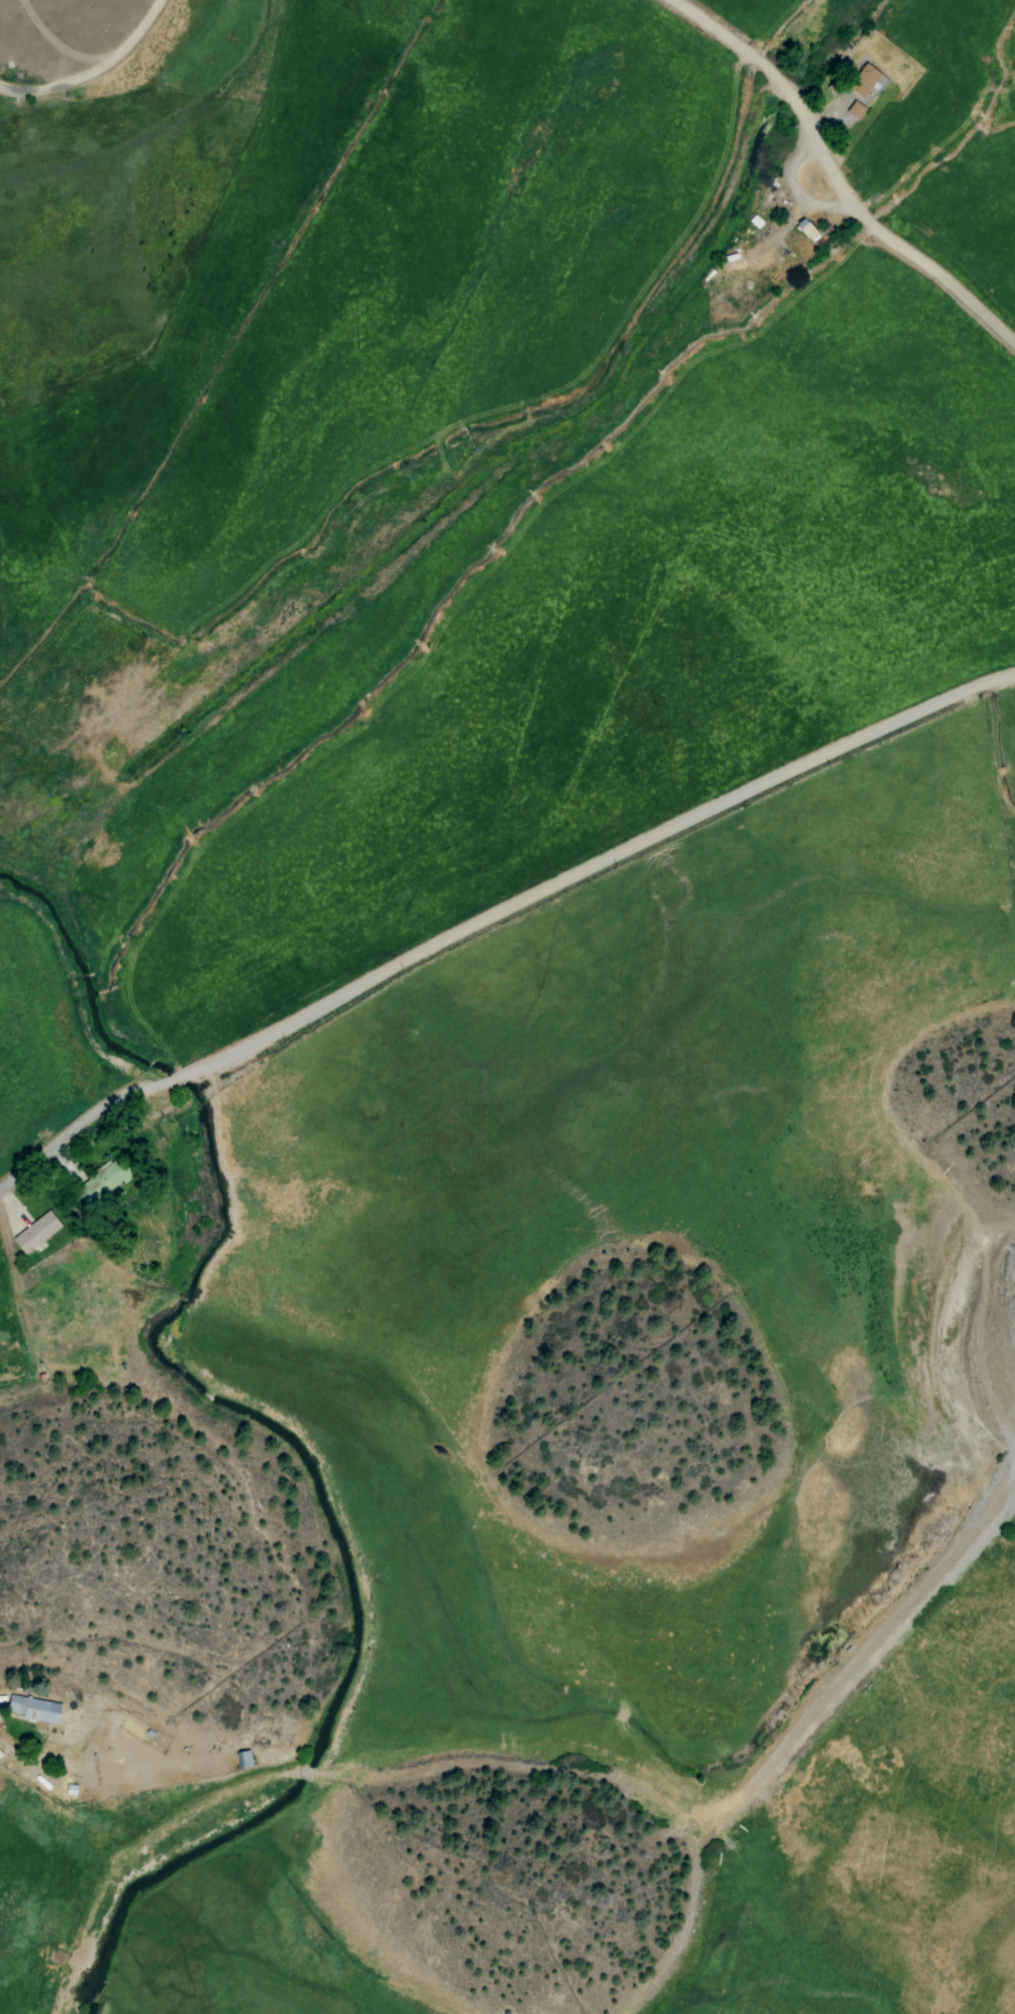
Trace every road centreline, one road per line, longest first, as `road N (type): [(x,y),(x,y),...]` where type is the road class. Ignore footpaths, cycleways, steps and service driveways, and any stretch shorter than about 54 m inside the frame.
road 1 (residential): [(0,1184),(124,1093),(270,1032),(718,797),(1014,668)]
road 2 (residential): [(1014,343),(853,207),(771,71),(672,0)]
road 3 (residential): [(156,0),(120,48),(79,77),(36,91),(0,89)]

